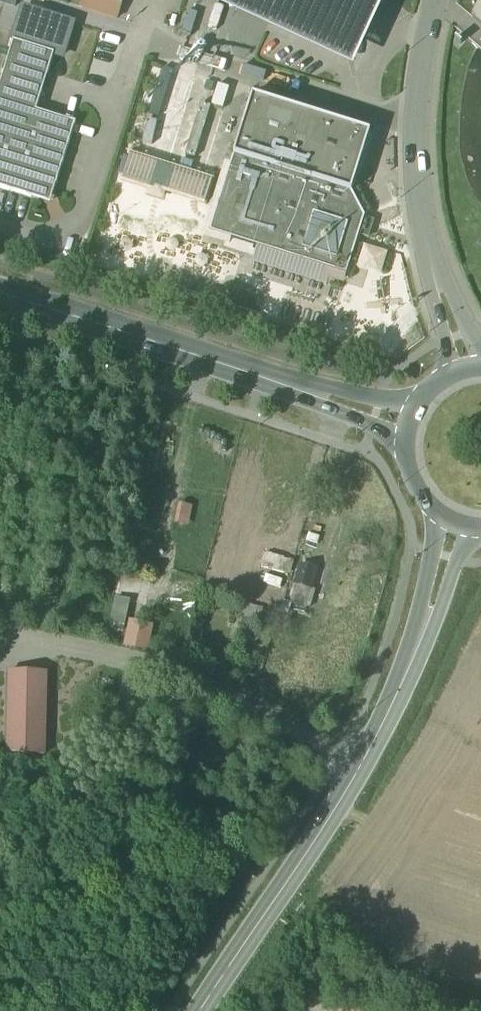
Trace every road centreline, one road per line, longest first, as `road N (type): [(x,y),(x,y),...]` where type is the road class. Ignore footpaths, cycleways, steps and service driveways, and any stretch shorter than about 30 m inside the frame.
road 1 (tertiary): [(458,524),(372,746),(200,1010)]
road 2 (secondary): [(0,293),(407,426)]
road 3 (residential): [(413,125),(144,39)]
road 4 (secondary): [(413,125),(422,213),(463,367)]
road 5 (secondary): [(433,0),(413,125)]
road 6 (secondary): [(407,426),(413,485),(458,524)]

